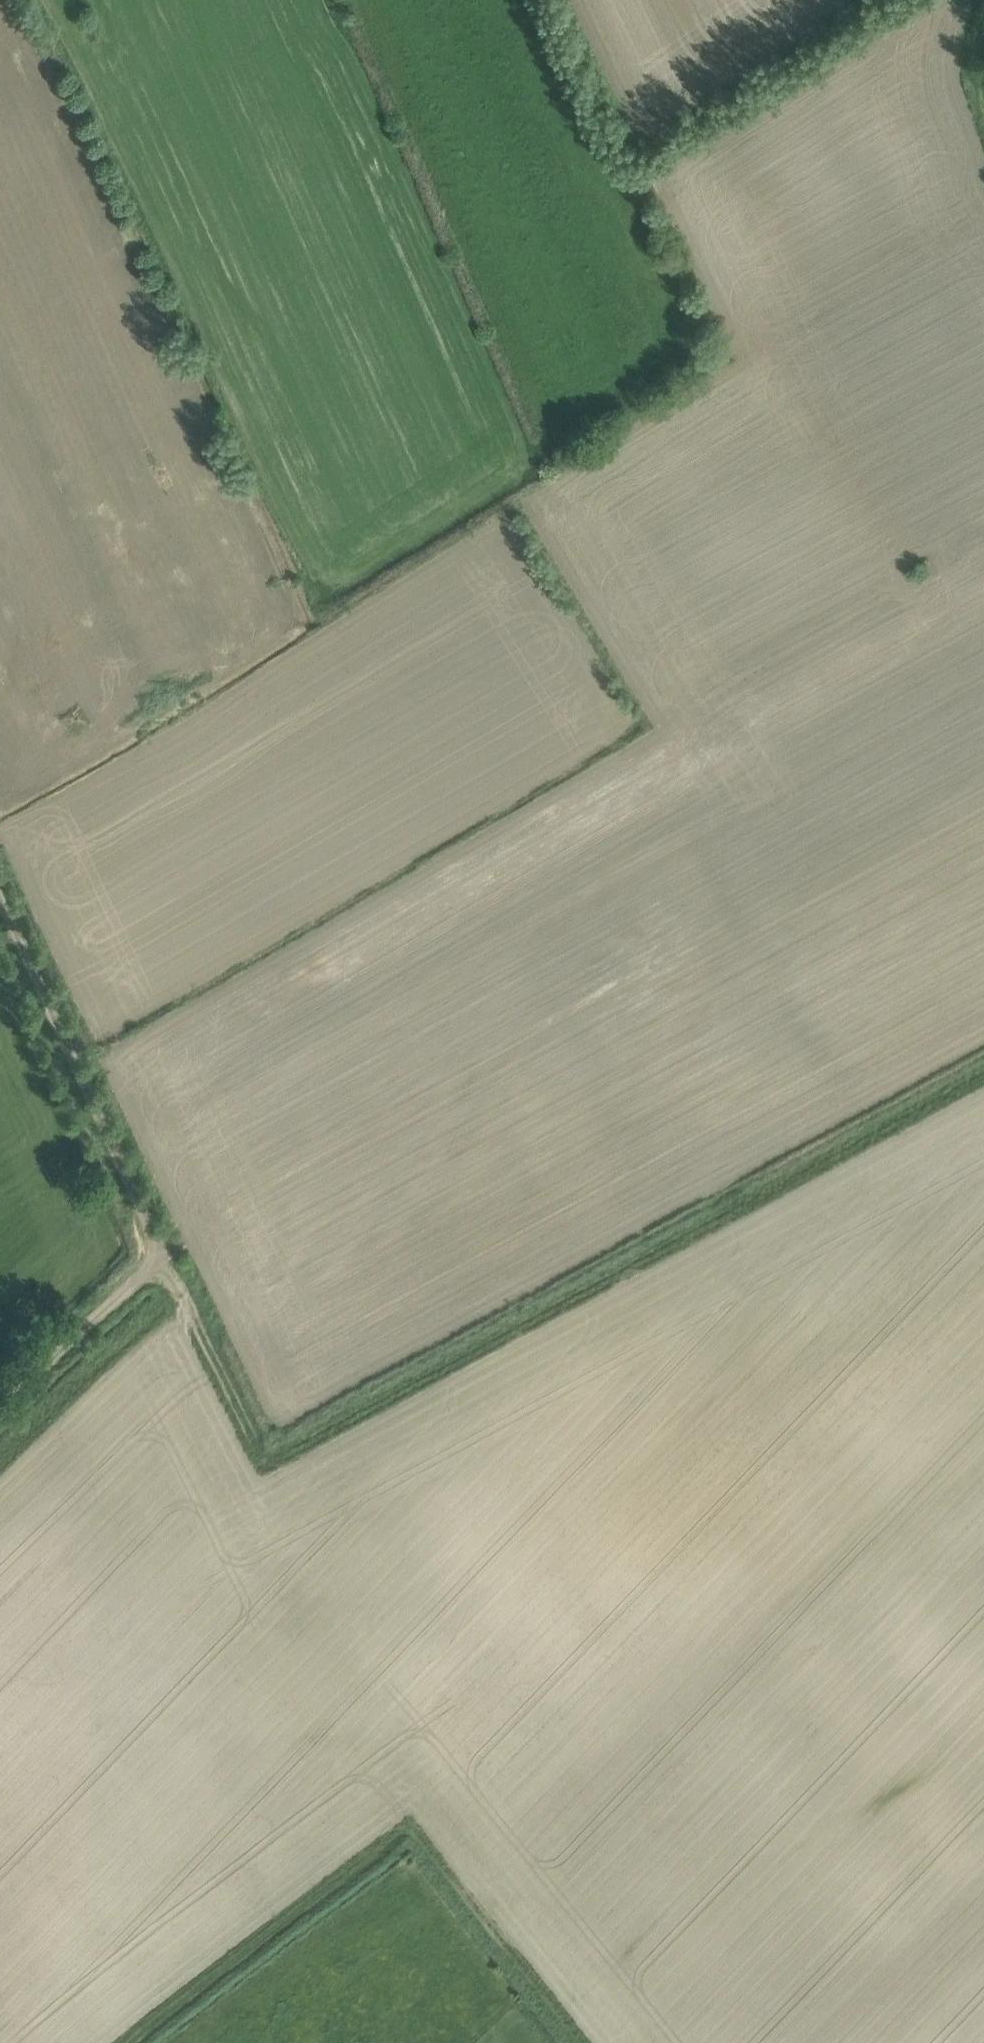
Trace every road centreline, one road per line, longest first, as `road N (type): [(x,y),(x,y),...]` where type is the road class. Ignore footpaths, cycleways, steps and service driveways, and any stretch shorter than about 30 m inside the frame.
road 1 (track): [(0,933),(146,1256),(0,1398)]
road 2 (track): [(649,173),(910,0)]

